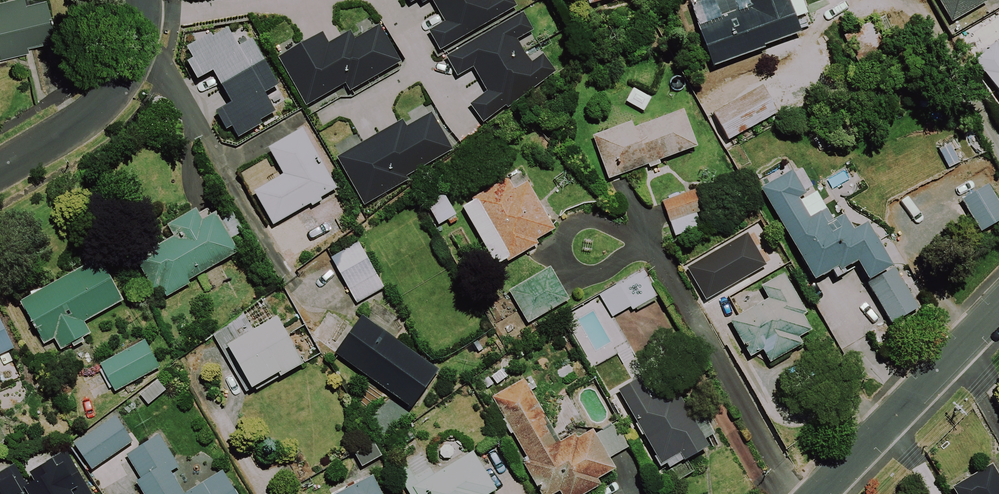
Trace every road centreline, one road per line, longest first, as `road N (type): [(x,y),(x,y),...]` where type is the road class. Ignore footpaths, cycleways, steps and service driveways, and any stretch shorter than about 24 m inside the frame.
road 1 (residential): [(998,309),(815,493)]
road 2 (residential): [(139,0),(139,43),(120,77),(77,121),(0,164)]

